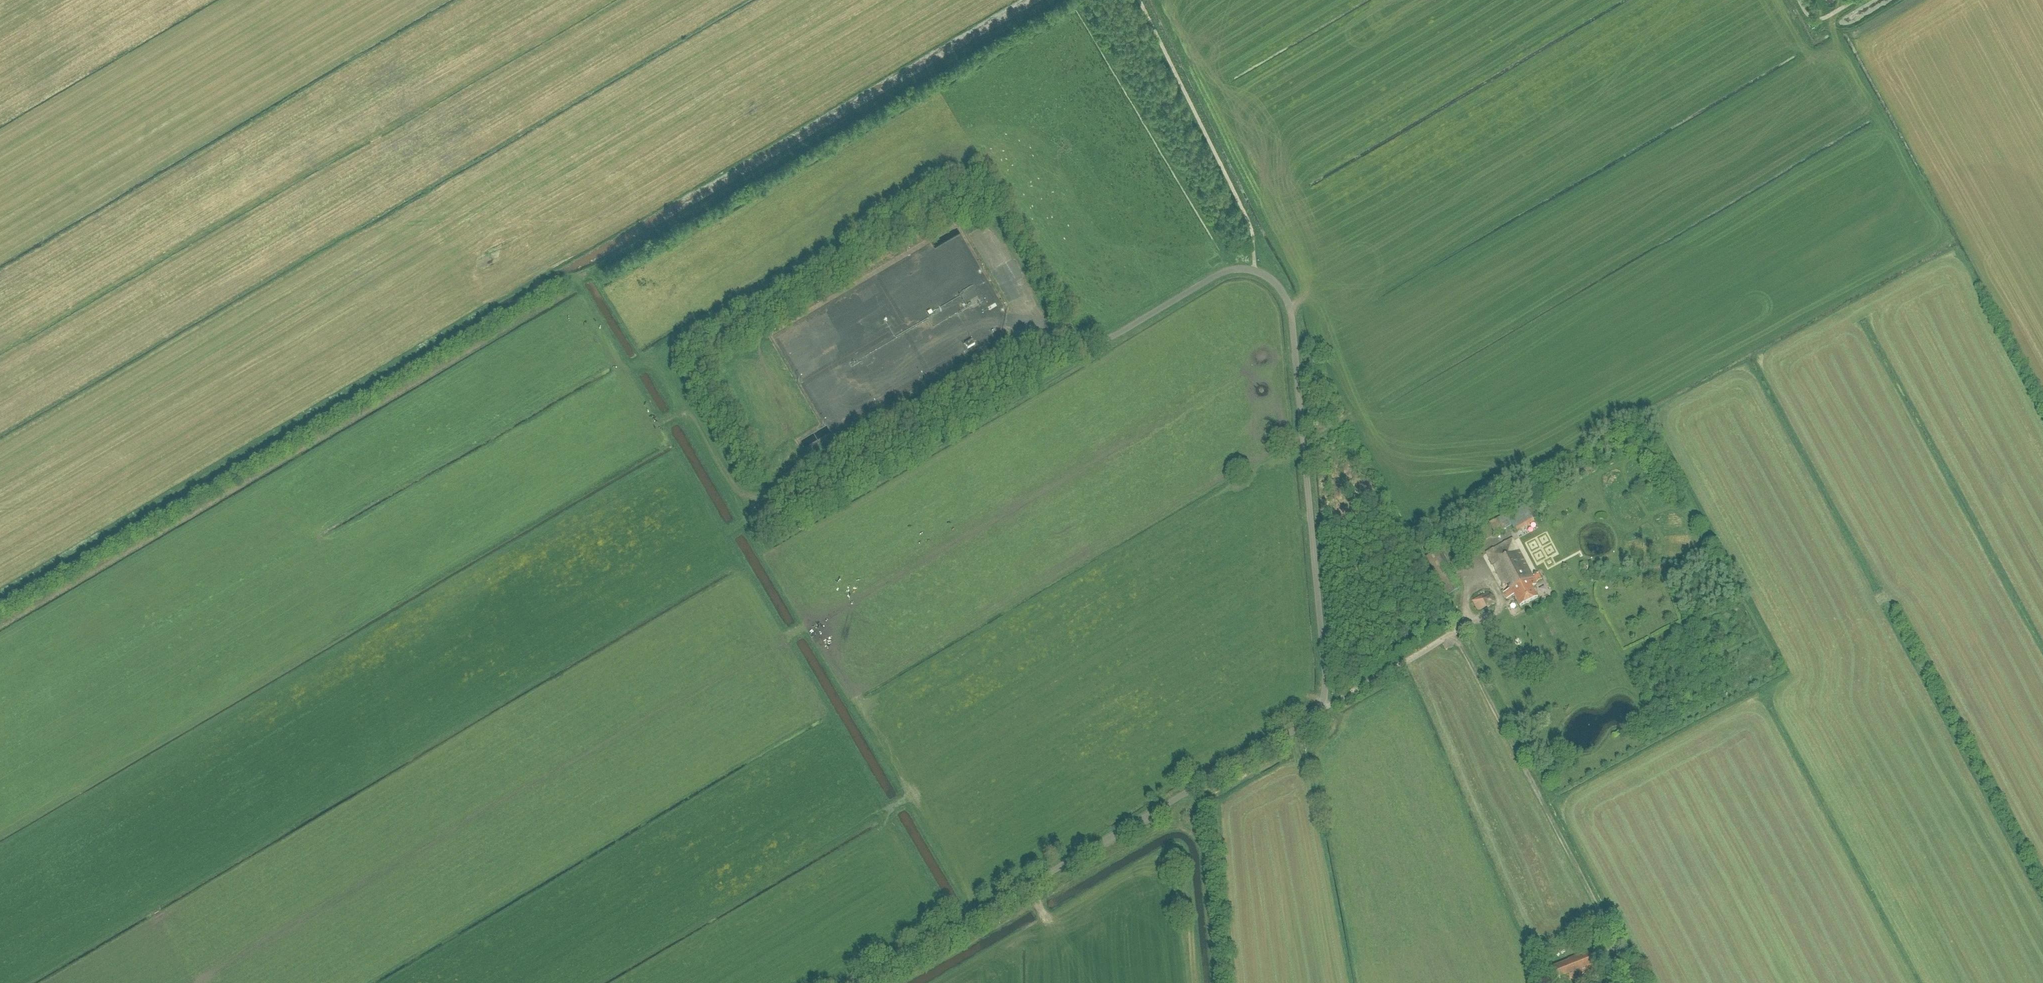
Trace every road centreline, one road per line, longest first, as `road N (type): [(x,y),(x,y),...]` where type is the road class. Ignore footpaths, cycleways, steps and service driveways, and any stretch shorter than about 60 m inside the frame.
road 1 (unclassified): [(862,982),(1310,719),(1326,702),(1293,318),(1280,288),(1256,274)]
road 2 (track): [(814,462),(738,502),(587,267)]

